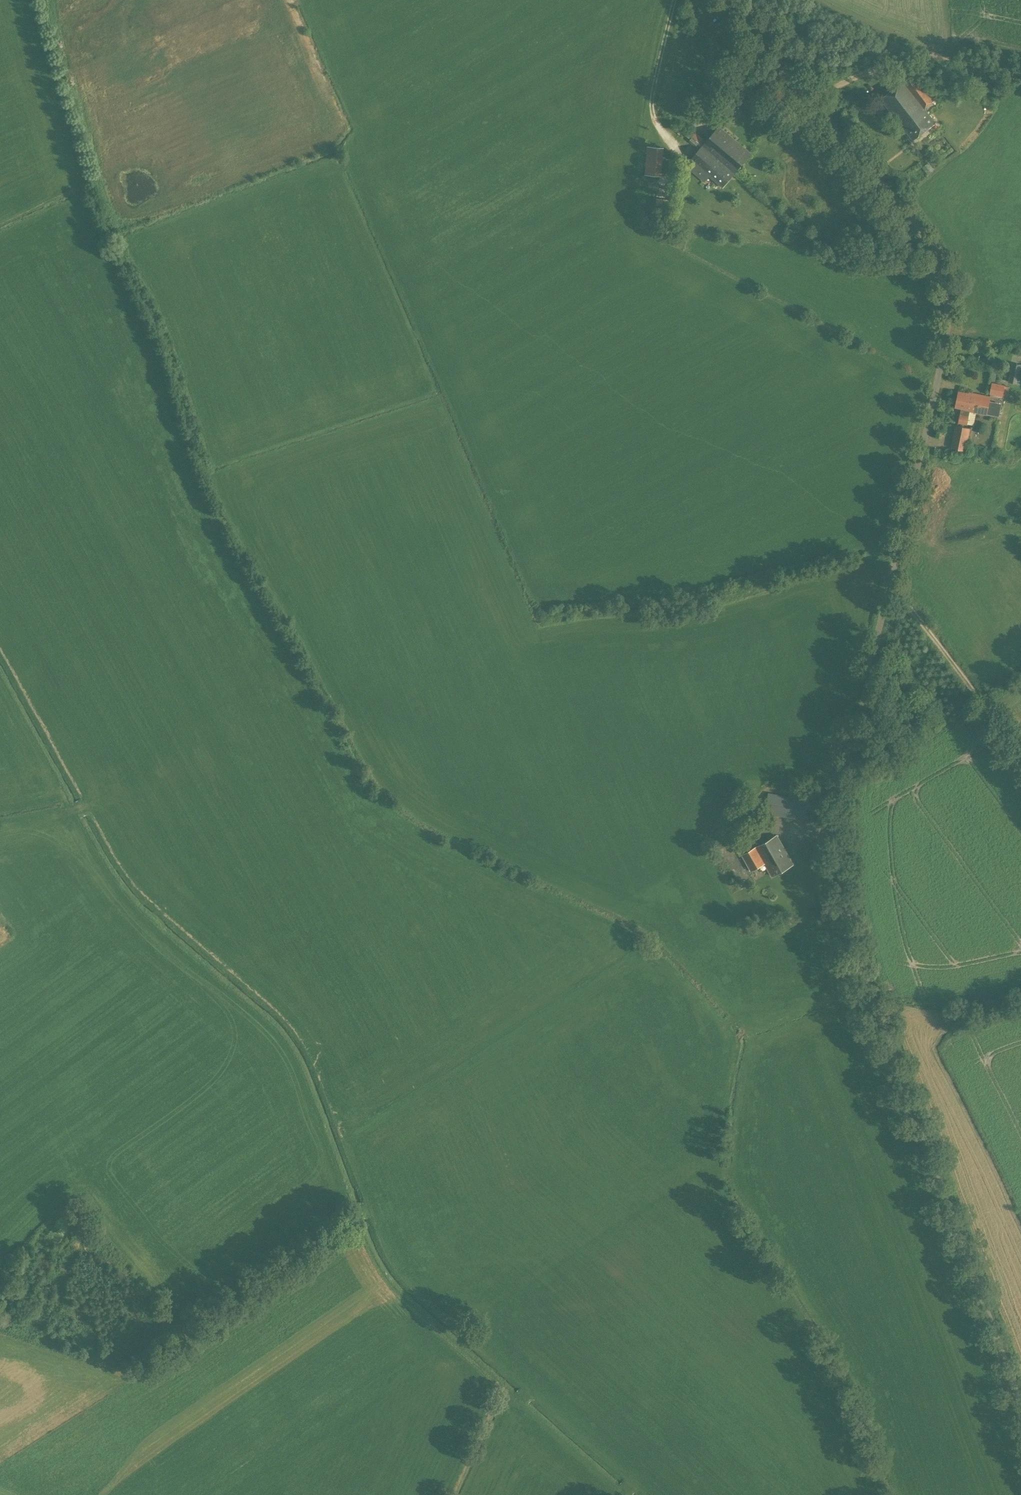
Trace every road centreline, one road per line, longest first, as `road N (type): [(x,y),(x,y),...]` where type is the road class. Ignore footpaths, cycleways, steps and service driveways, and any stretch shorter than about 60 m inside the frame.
road 1 (unclassified): [(1020,1405),(846,914),(837,855),(844,775),(940,365),(945,303),(939,267),(918,222),(730,0)]
road 2 (track): [(1020,758),(890,584)]
road 3 (track): [(927,55),(907,55),(807,100)]

